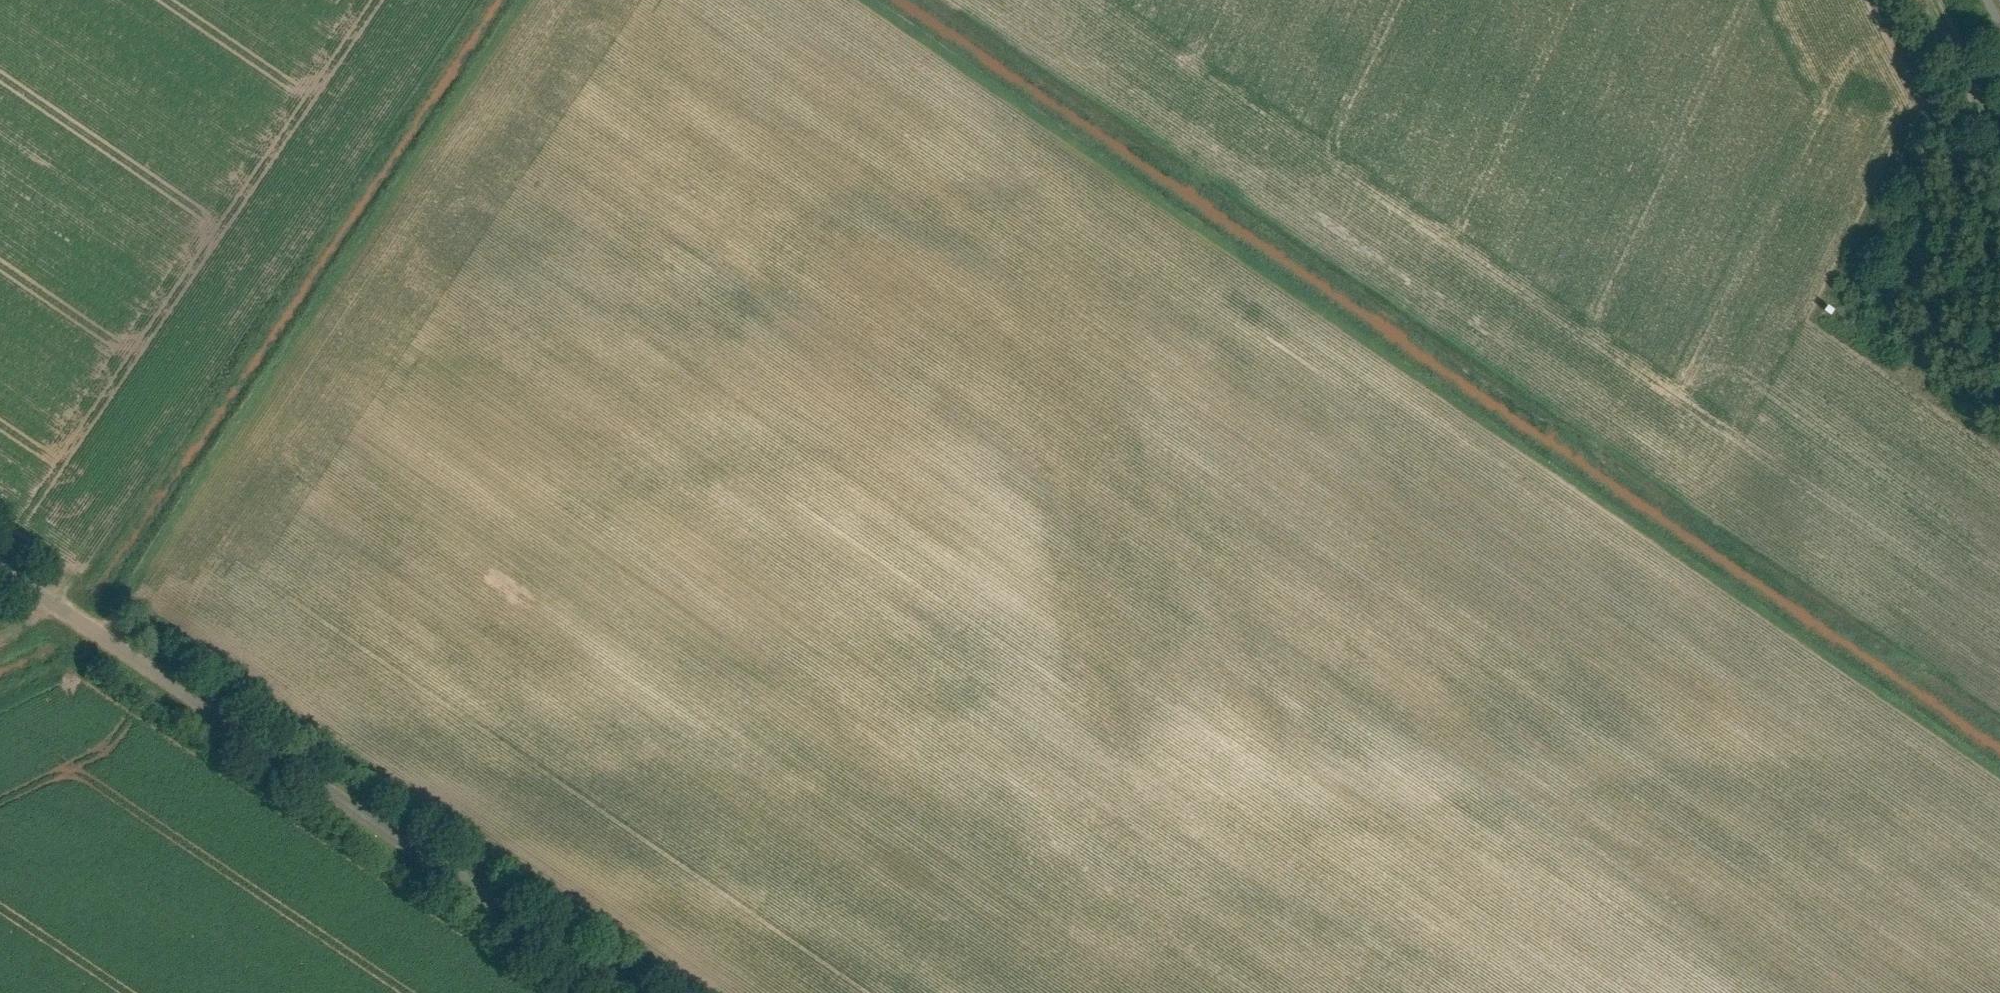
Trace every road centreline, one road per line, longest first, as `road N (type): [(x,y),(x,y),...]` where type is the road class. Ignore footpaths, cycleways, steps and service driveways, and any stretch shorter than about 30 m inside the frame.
road 1 (unclassified): [(607,992),(0,576)]
road 2 (track): [(1999,150),(1925,0)]

